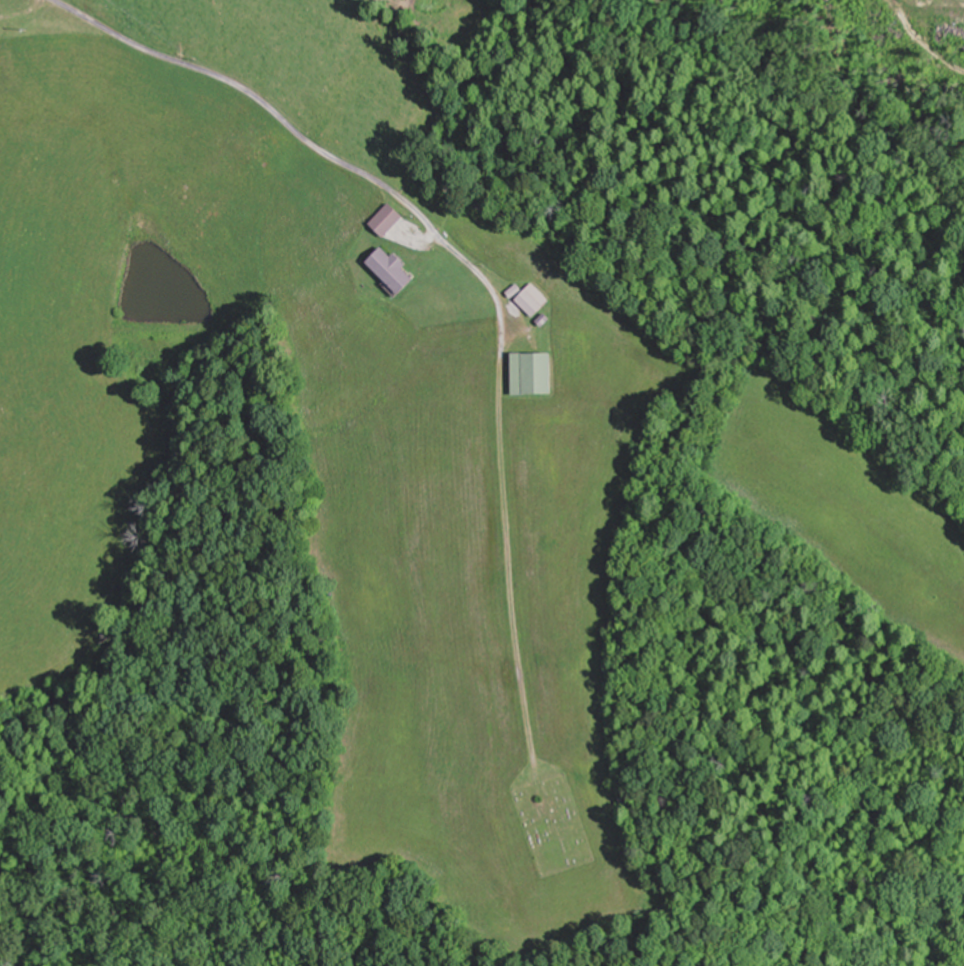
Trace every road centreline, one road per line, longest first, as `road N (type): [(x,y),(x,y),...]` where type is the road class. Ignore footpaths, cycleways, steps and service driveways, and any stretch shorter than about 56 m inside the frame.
road 1 (residential): [(533,754),(516,643),(501,433),(503,333),(492,289),(394,192),(316,148),(253,94),(55,0)]

